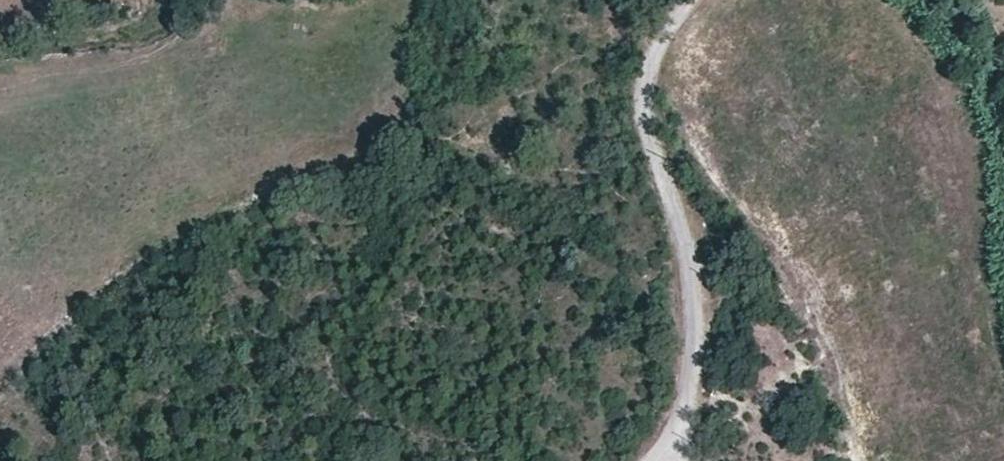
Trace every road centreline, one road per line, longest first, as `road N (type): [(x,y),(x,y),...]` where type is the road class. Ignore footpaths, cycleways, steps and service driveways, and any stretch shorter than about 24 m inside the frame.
road 1 (unclassified): [(652,460),(679,411),(692,299),(672,203),(638,104),(649,60),(690,0)]

